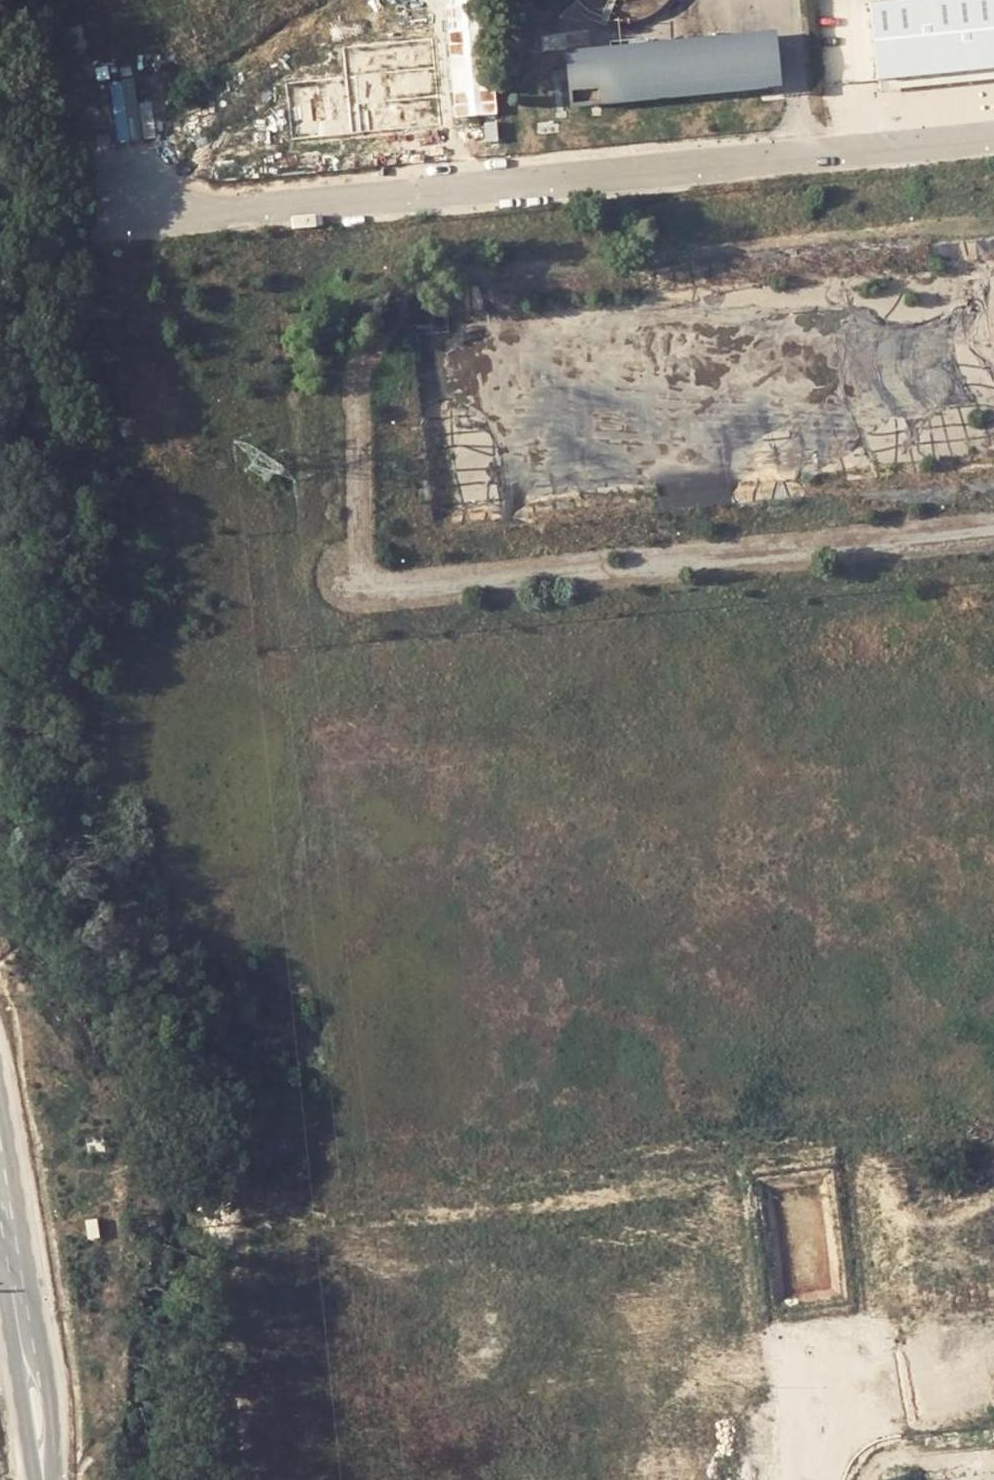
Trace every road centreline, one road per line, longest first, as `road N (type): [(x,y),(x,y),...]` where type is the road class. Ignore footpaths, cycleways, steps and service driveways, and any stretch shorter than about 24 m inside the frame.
road 1 (unclassified): [(144,215),(993,138)]
road 2 (tertiary): [(53,1479),(50,1403),(0,1092)]
road 3 (tertiary): [(0,1267),(36,1479)]

